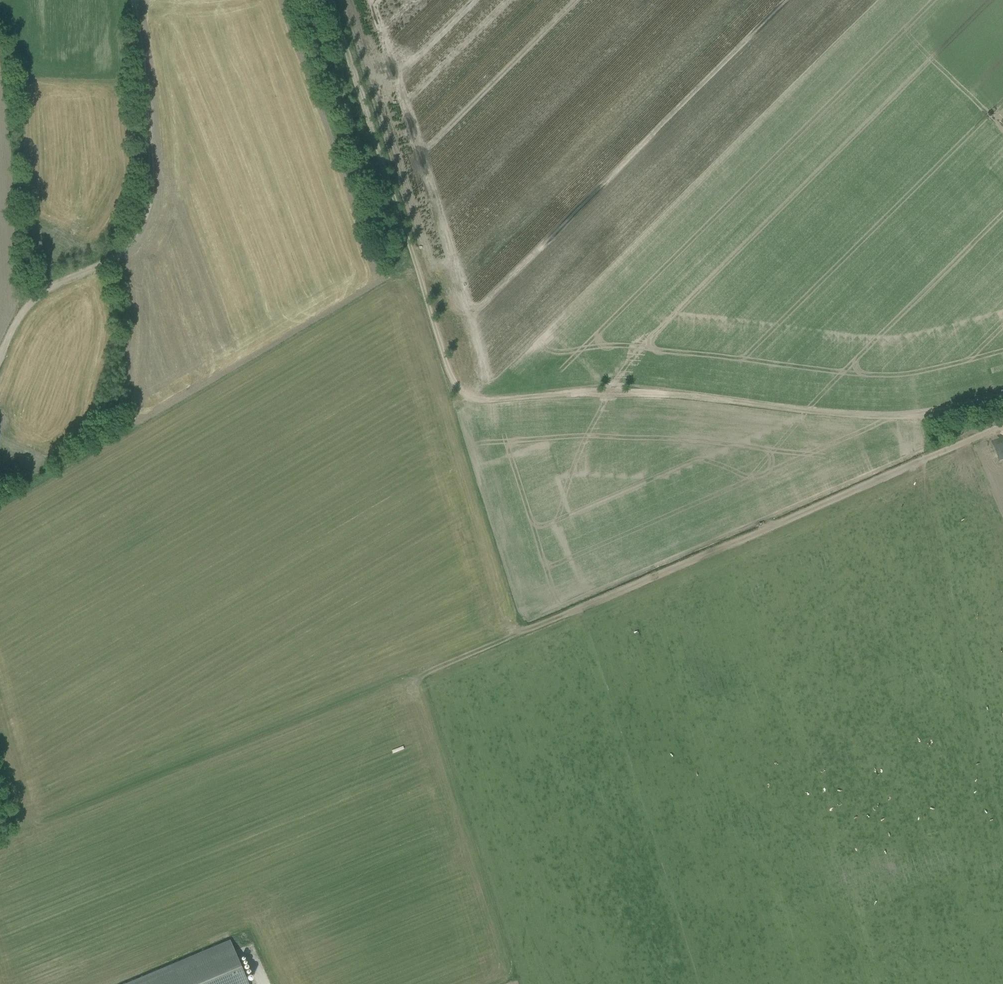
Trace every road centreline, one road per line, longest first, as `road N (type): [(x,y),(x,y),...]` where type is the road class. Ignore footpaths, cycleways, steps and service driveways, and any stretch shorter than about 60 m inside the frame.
road 1 (track): [(331,0),(463,393),(493,401),(653,390),(884,415),(1002,400)]
road 2 (track): [(144,0),(151,154),(129,231),(14,310),(0,341)]

